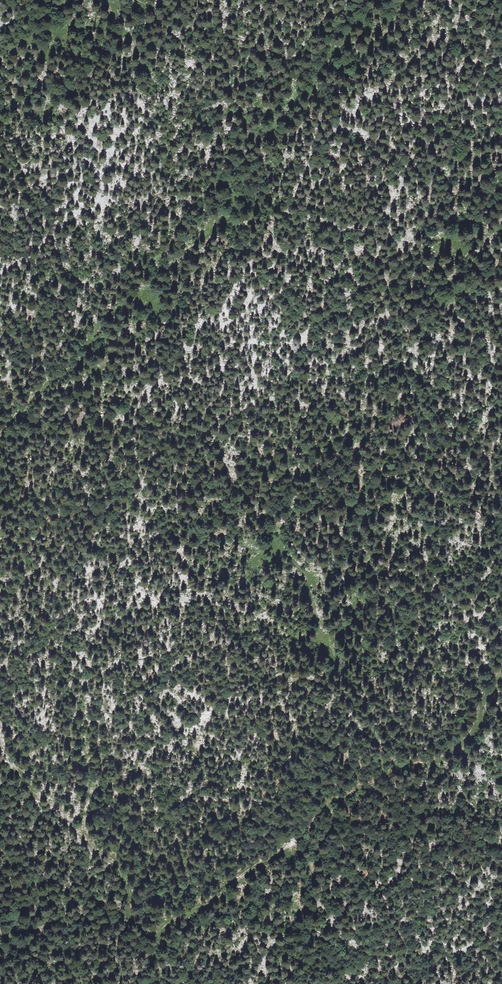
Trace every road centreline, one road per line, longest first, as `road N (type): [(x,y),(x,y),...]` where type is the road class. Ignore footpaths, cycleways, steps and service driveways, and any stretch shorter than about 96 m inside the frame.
road 1 (track): [(0,735),(11,759),(101,848),(128,887),(135,920),(151,931),(200,911),(365,783),(464,750),(501,682)]

